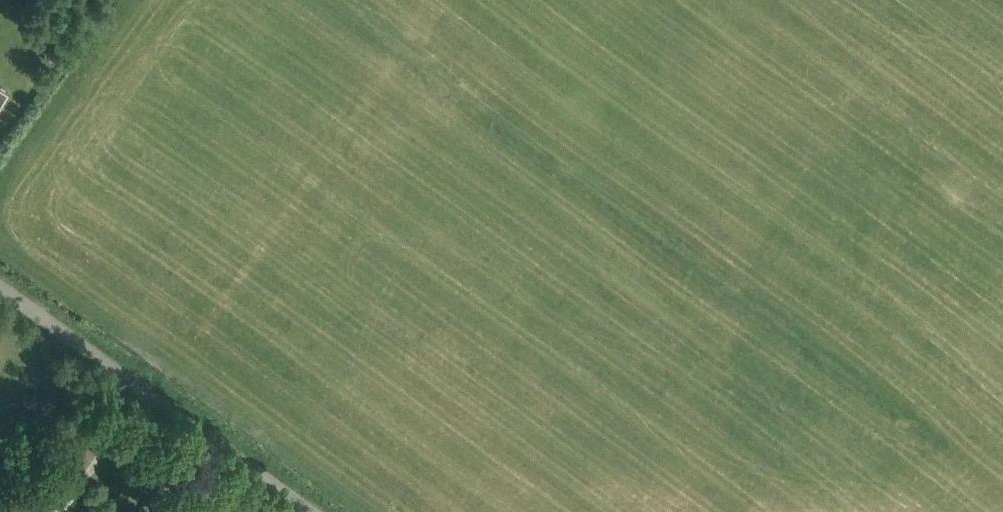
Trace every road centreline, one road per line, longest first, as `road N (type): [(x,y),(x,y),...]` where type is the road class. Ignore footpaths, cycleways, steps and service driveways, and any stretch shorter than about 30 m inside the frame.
road 1 (unclassified): [(318,511),(0,286)]

